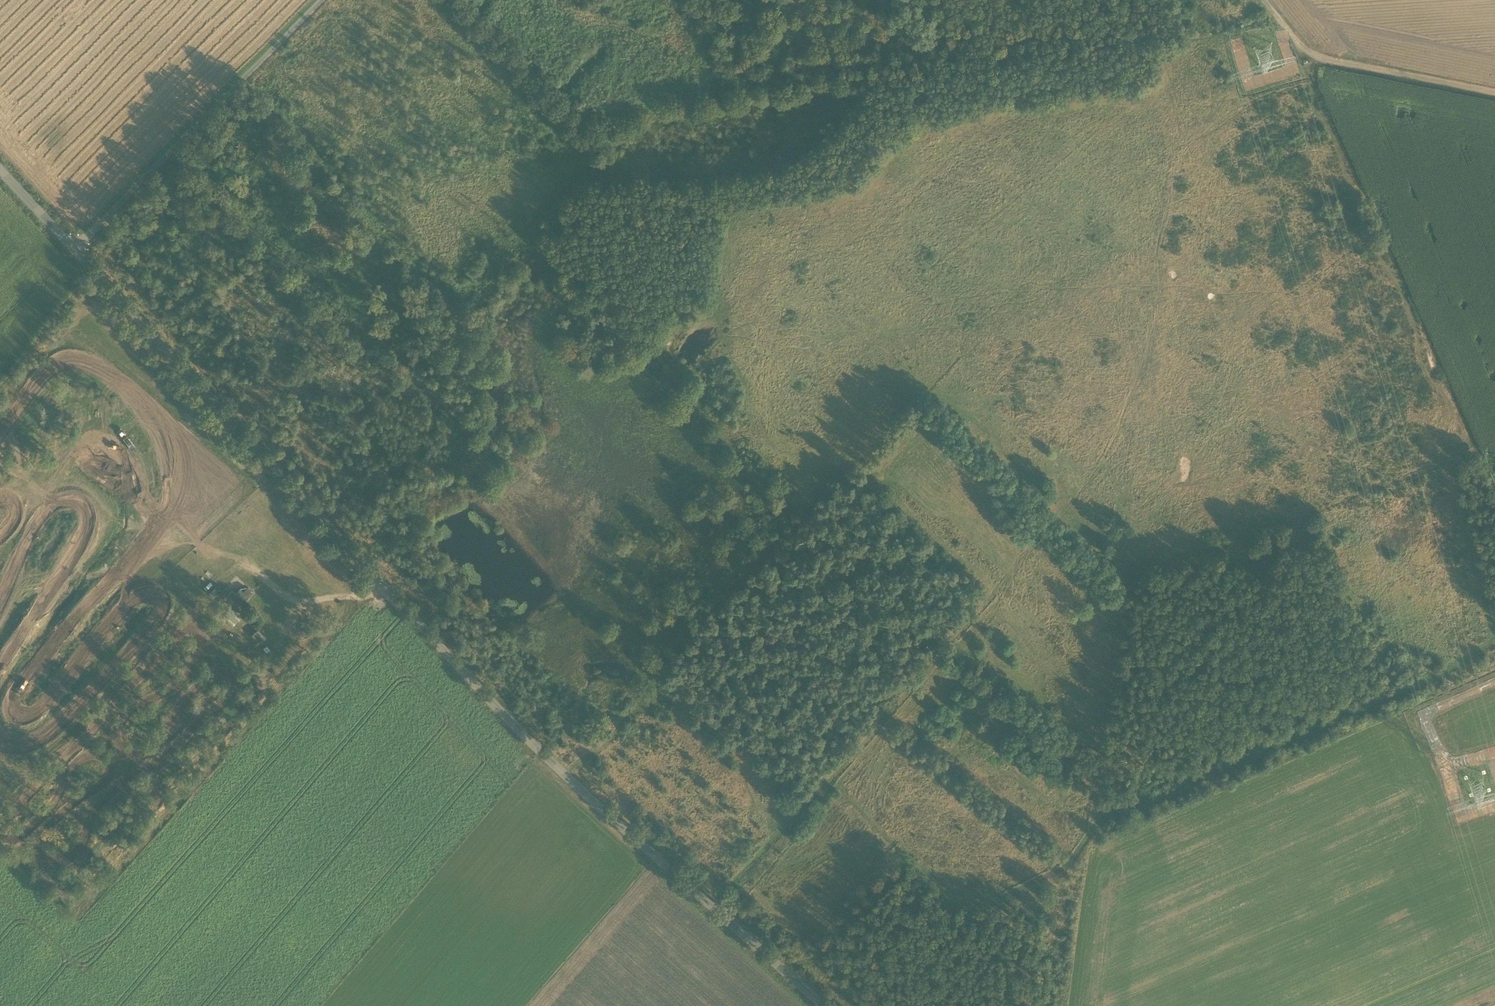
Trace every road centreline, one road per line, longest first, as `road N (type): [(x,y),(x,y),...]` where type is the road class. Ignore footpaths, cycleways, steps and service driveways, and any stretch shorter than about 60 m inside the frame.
road 1 (unclassified): [(819,1005),(601,815),(69,248)]
road 2 (unclassified): [(69,248),(320,0)]
road 3 (track): [(829,780),(991,595)]
road 4 (track): [(1494,93),(1312,56)]
road 5 (track): [(711,912),(829,780)]
road 6 (track): [(186,623),(244,562),(197,543)]

